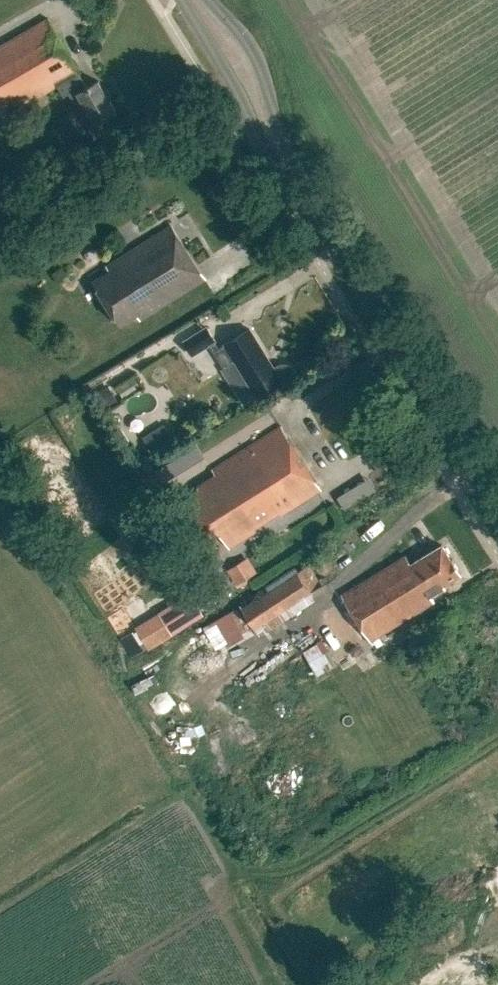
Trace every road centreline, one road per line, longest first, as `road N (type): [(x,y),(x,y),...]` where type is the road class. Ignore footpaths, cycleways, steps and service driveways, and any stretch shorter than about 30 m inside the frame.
road 1 (secondary): [(497,503),(300,179)]
road 2 (secondary): [(183,0),(248,115),(300,179)]
road 3 (secondary): [(300,179),(247,38),(205,0)]

